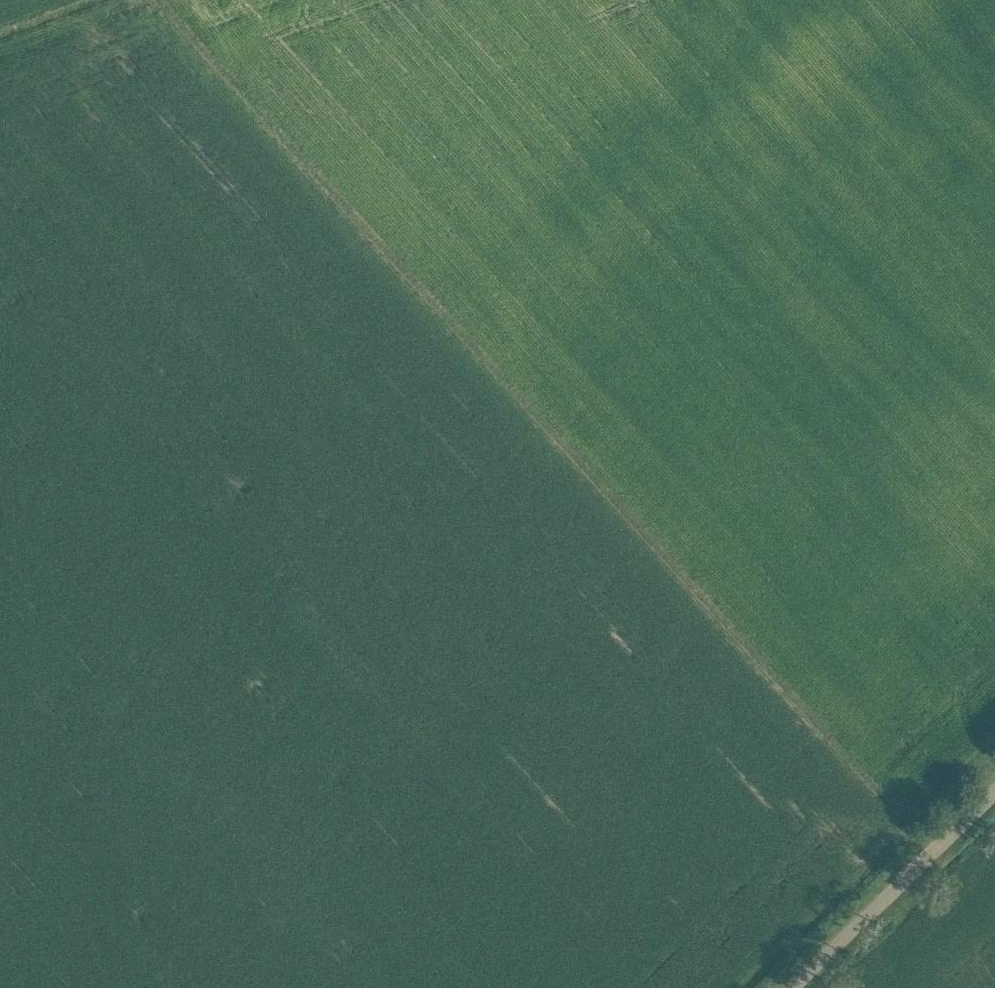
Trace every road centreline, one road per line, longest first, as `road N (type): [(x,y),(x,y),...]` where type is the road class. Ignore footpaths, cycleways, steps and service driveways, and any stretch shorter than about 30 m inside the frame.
road 1 (unclassified): [(791,987),(994,792)]

